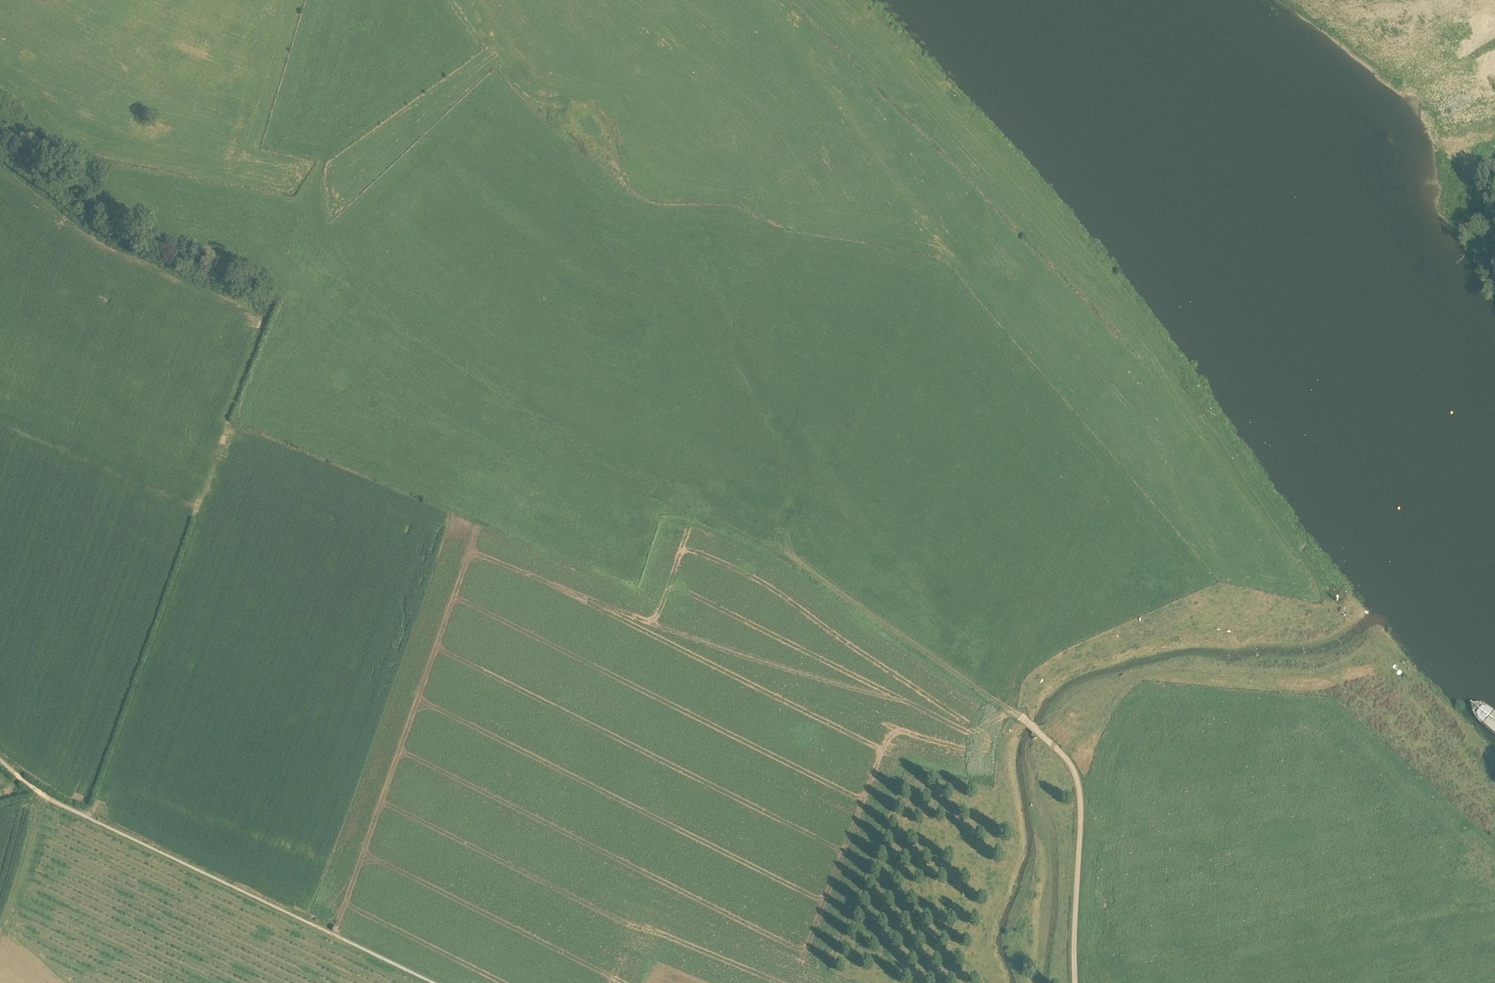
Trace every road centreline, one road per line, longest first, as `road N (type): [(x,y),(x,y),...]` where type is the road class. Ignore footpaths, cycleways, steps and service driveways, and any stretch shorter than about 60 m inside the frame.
road 1 (track): [(0,424),(187,500),(199,496),(257,317),(271,300),(280,302)]
road 2 (track): [(1021,718),(756,537)]
road 3 (track): [(1078,982),(1078,777),(1065,755),(1021,718)]

